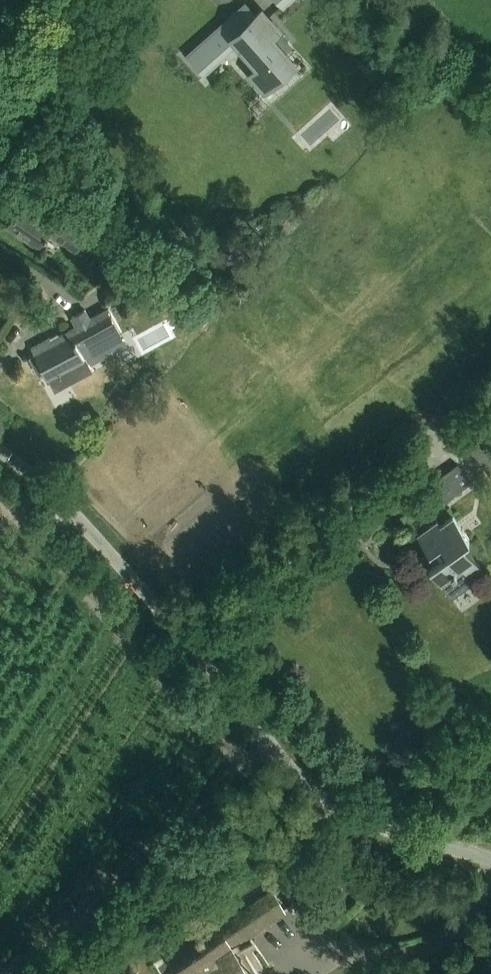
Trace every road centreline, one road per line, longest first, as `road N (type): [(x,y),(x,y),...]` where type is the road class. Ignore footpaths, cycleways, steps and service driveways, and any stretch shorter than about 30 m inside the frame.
road 1 (unclassified): [(490,860),(385,830),(325,803),(73,511),(0,449)]
road 2 (track): [(48,973),(233,837),(271,741)]
road 3 (unclassified): [(0,102),(67,0)]

